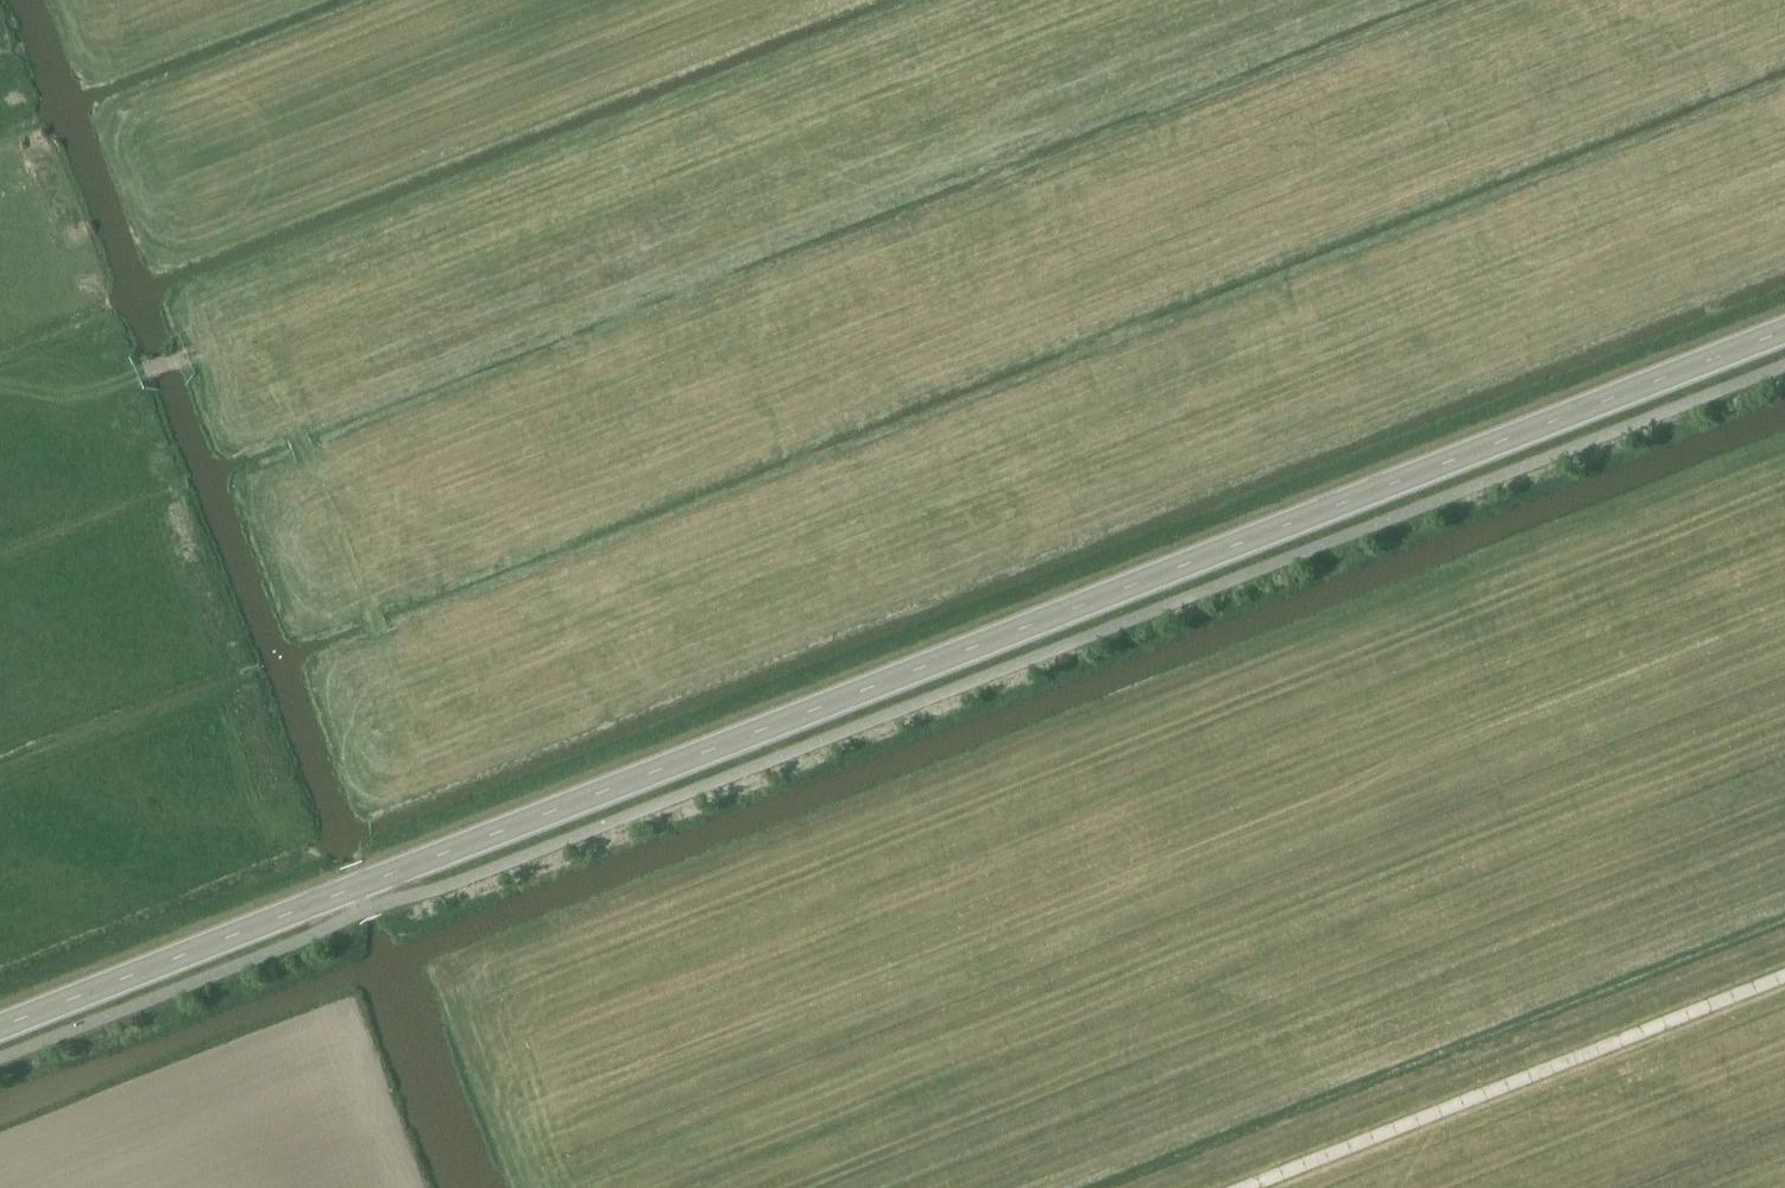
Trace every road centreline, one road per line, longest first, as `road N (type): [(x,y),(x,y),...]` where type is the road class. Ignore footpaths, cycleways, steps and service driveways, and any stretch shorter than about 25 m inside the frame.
road 1 (tertiary): [(0,1028),(1784,335)]
road 2 (track): [(1238,1187),(1784,974)]

